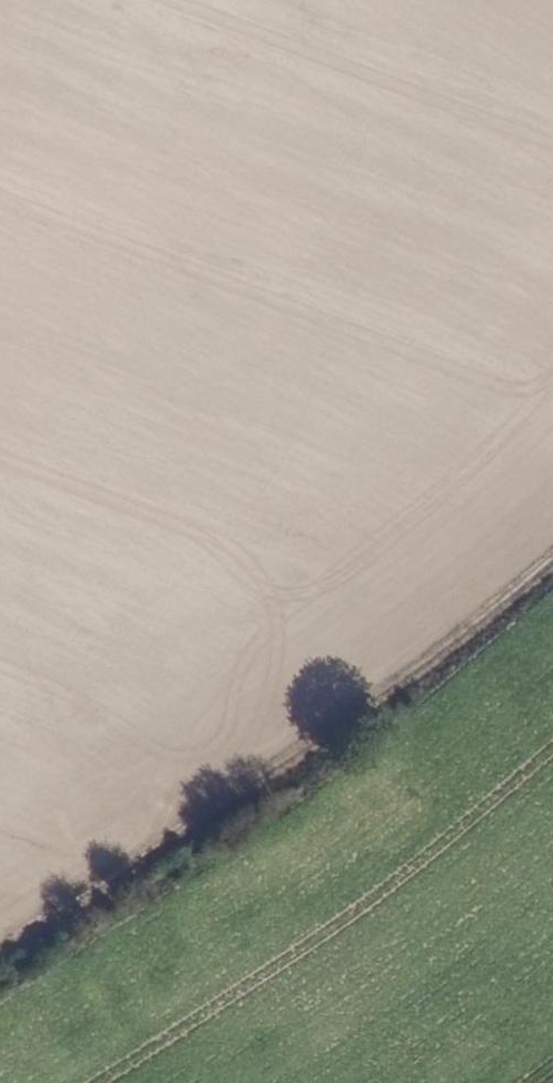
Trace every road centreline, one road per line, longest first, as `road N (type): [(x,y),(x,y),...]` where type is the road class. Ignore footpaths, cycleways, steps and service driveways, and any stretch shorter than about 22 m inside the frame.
road 1 (track): [(0,958),(383,702),(552,565)]

